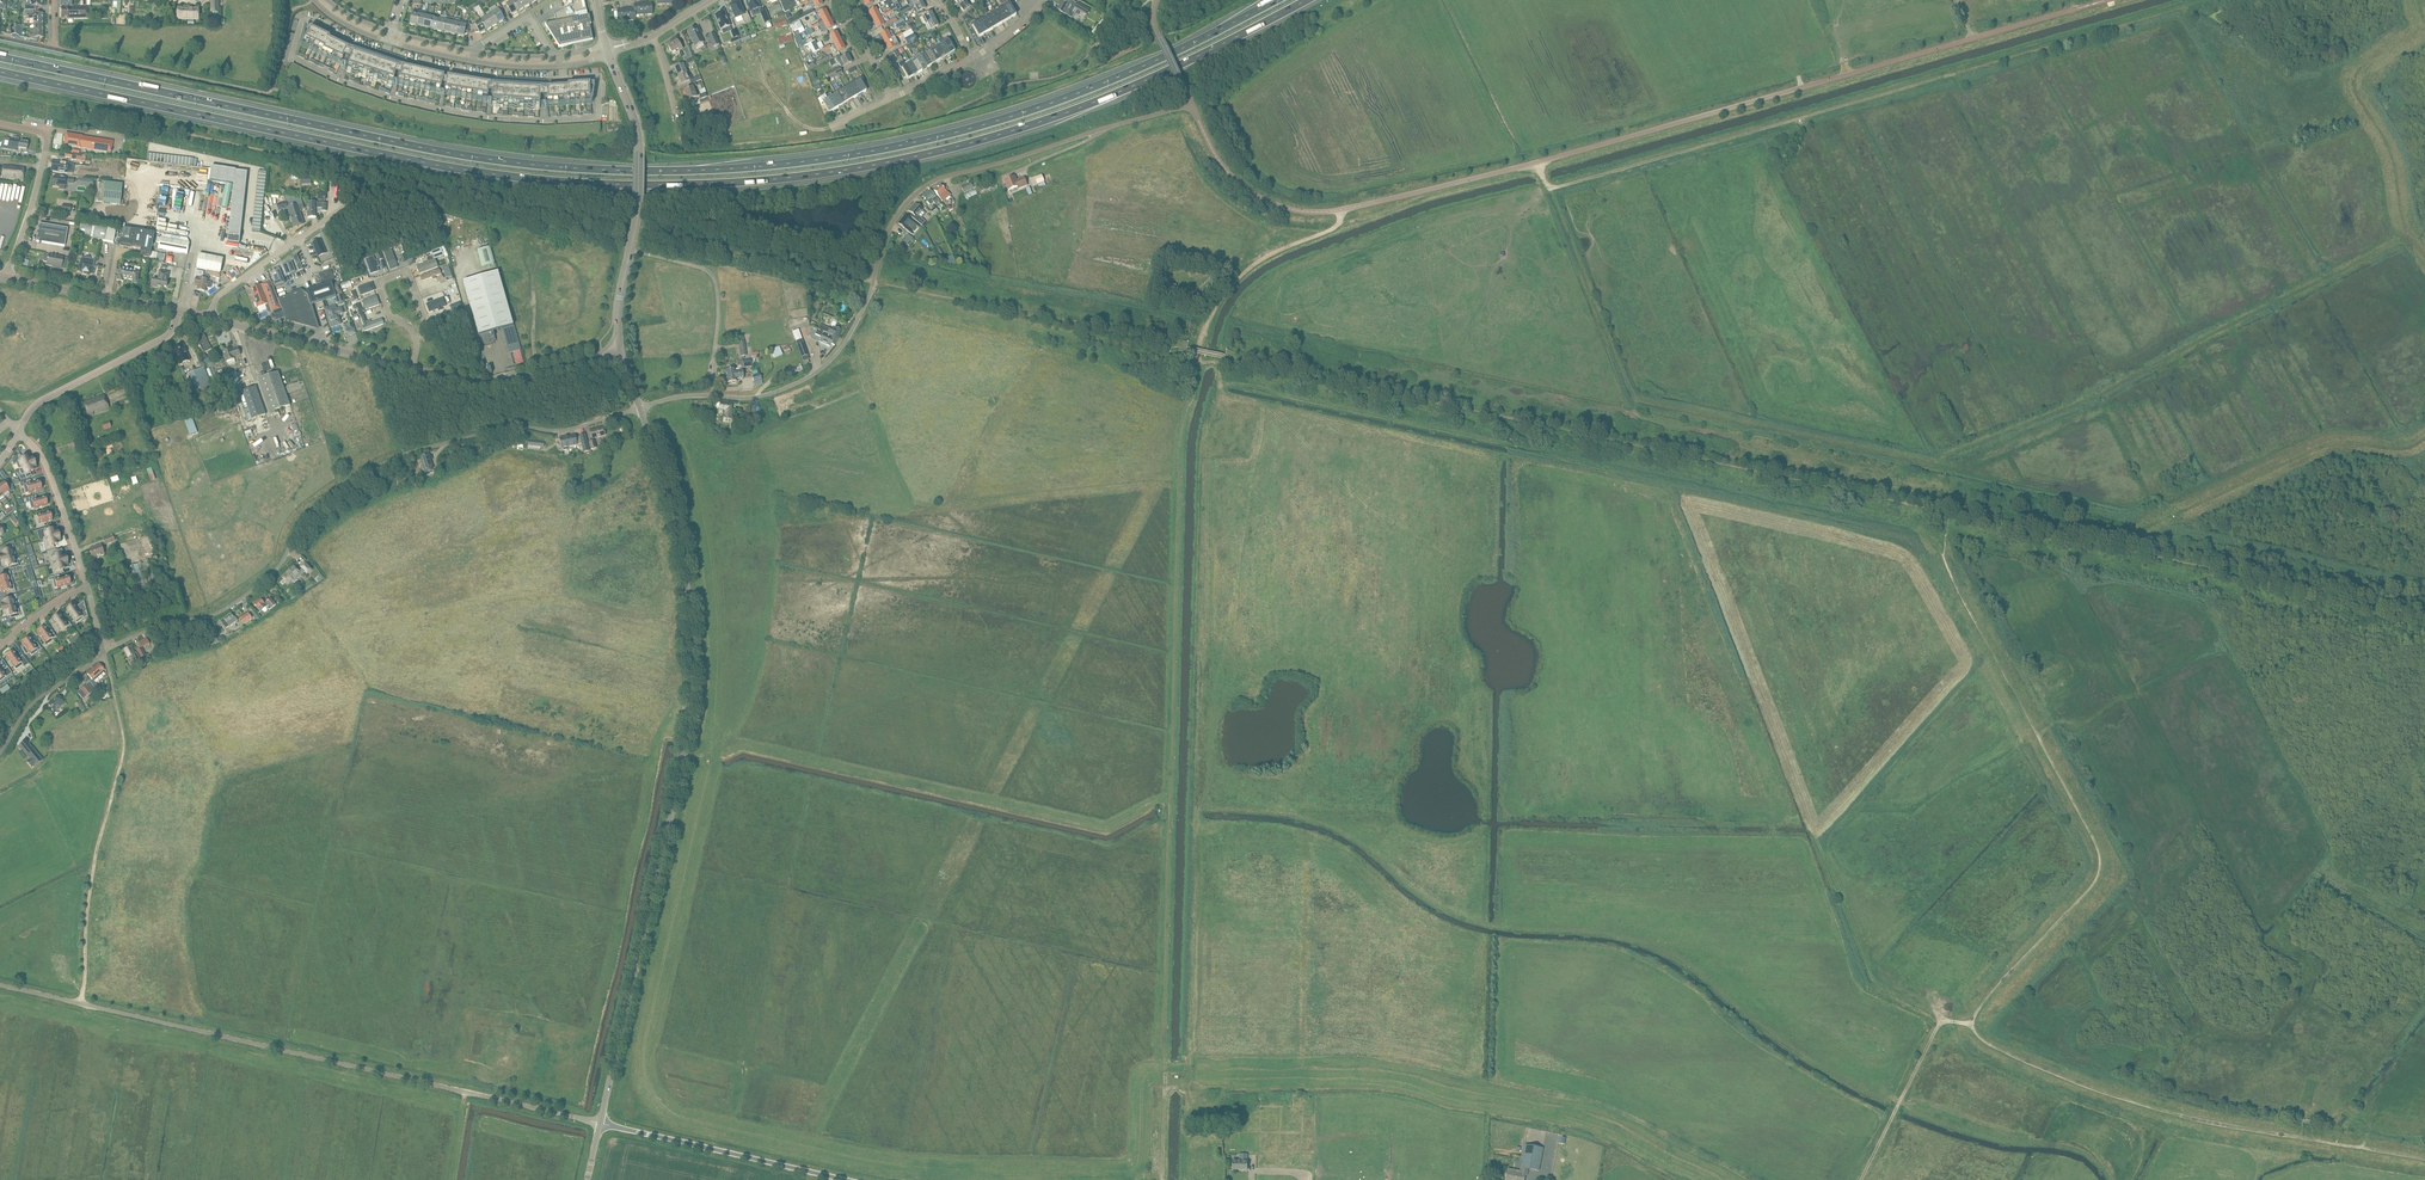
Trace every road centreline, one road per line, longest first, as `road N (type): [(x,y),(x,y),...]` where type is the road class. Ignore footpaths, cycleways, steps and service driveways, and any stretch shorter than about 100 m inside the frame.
road 1 (motorway): [(0,73),(444,166),(547,180),(726,183),(906,158),(1039,122),(1158,75),(1304,0)]
road 2 (motorway): [(1274,0),(1154,61),(1034,108),(903,144),(726,169),(500,161),(0,56)]
road 3 (track): [(1538,162),(1640,401),(1940,465),(2103,394),(2410,235)]
road 4 (track): [(1944,560),(2100,860),(2091,886),(1981,1005),(1974,1030),(2061,1077),(2176,1114),(2424,1158)]
road 5 (tertiary): [(601,1123),(682,762),(691,681),(683,554),(640,407)]
road 6 (unclassified): [(601,1123),(0,985)]
road 7 (unclassified): [(104,652),(150,625),(217,613),(274,572),(306,518),(340,488),(399,455),(517,427),(572,429),(640,407)]
road 8 (unclassified): [(713,396),(775,392),(829,361),(868,300),(894,220),(930,183),(1191,103)]
road 9 (track): [(1194,1076),(1407,1077),(1580,1119),(1720,1179)]
road 10 (track): [(2424,434),(2409,445),(2332,439),(2134,535)]
road 11 (track): [(80,1003),(98,845),(124,751),(114,696)]
road 12 (track): [(2414,0),(2412,40),(2373,59),(2355,91),(2387,143),(2401,223),(2424,256)]
road 13 (track): [(1551,191),(1823,111)]
road 14 (unclassified): [(847,1179),(601,1123)]
road 15 (track): [(1340,210),(1336,228),(1239,277),(1204,333),(1200,364)]
road 16 (tertiary): [(412,368),(490,385),(621,353)]
road 17 (unclassified): [(713,396),(713,275),(630,251)]
road 18 (tertiary): [(211,317),(412,368)]
road 19 (track): [(1861,1179),(1936,1029),(1949,1021),(1973,1024)]
road 20 (tertiary): [(630,251),(639,135),(607,51)]
road 21 (unclassified): [(18,430),(40,401),(163,338),(177,311)]
road 22 (residential): [(211,317),(218,297),(359,197)]
road 23 (tertiary): [(6,278),(177,311)]
road 24 (unclassified): [(87,586),(46,465),(18,430)]
road 25 (residential): [(6,278),(47,134)]
road 26 (unclassified): [(0,753),(34,702),(104,652)]

